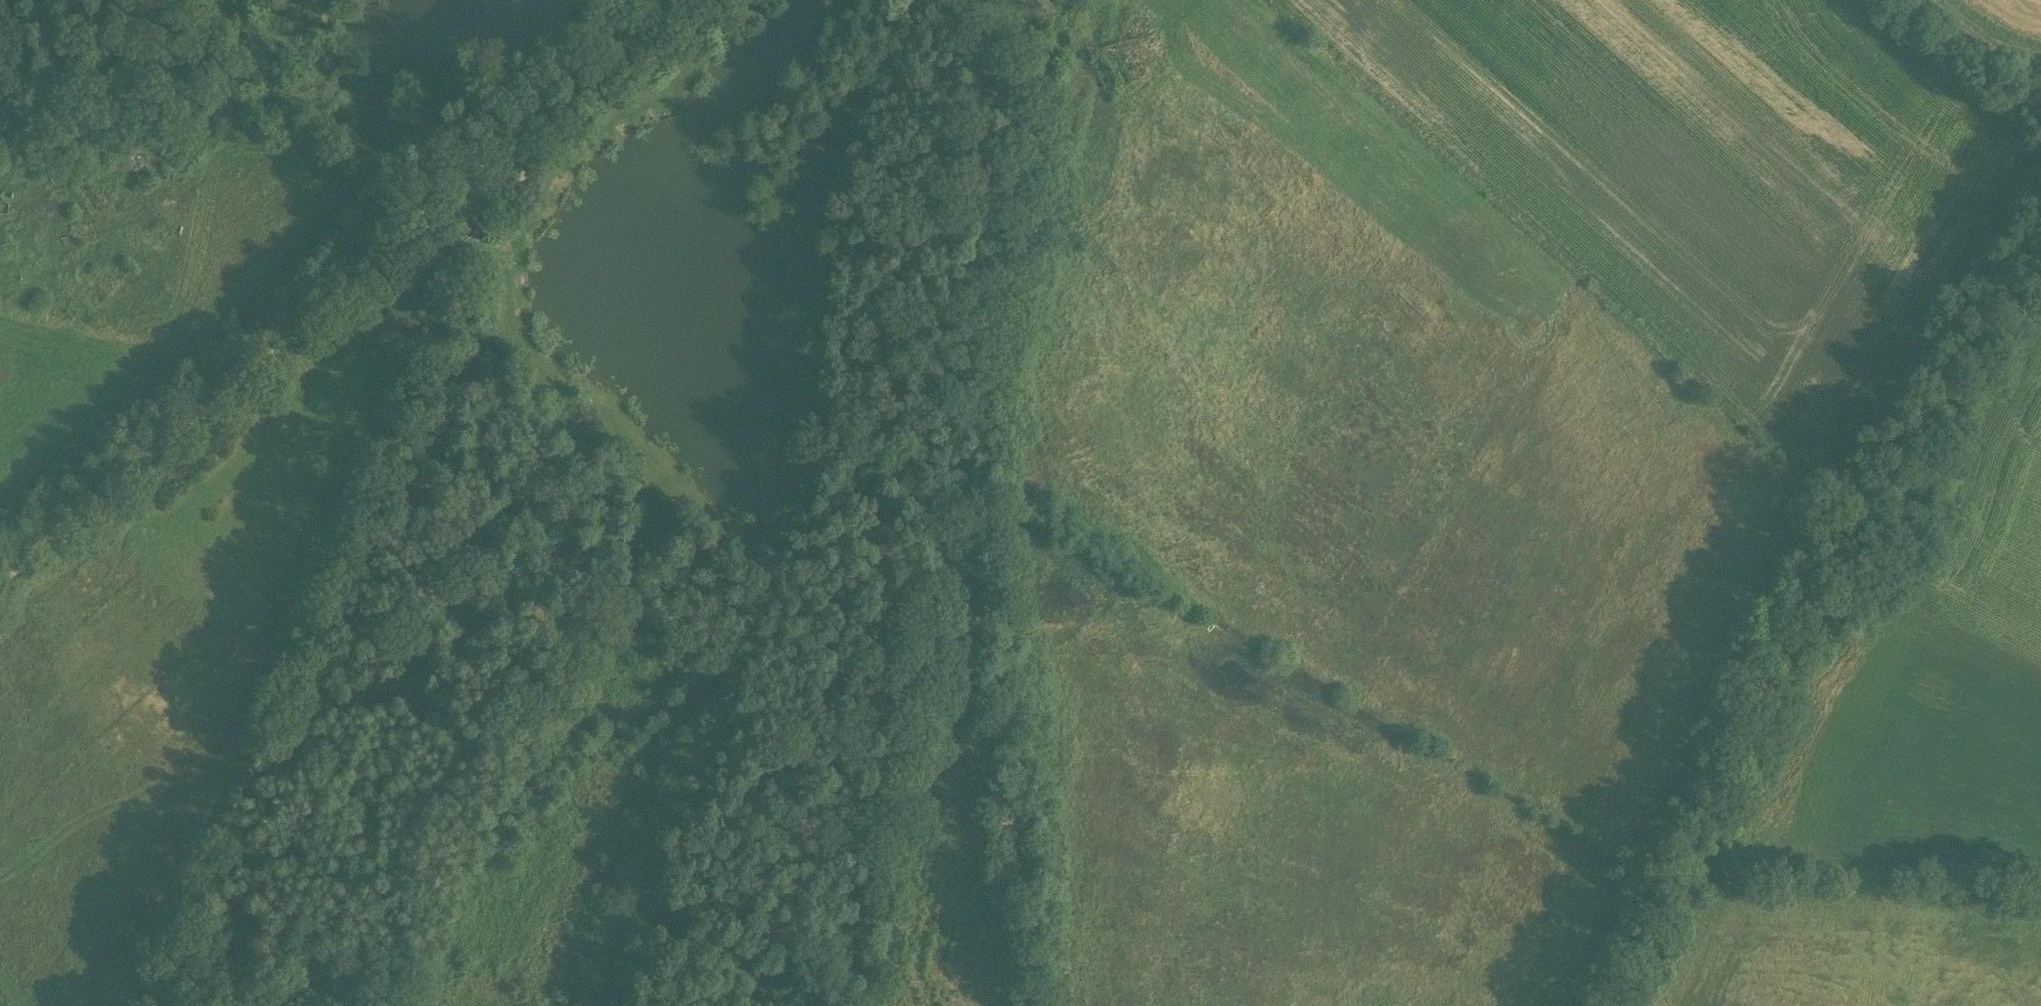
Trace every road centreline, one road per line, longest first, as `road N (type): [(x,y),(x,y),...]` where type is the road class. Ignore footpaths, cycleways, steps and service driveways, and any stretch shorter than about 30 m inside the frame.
road 1 (track): [(0,577),(695,0)]
road 2 (track): [(994,495),(930,487),(865,493),(806,518),(629,1005)]
road 3 (track): [(994,495),(987,401),(1036,142),(1073,0)]

